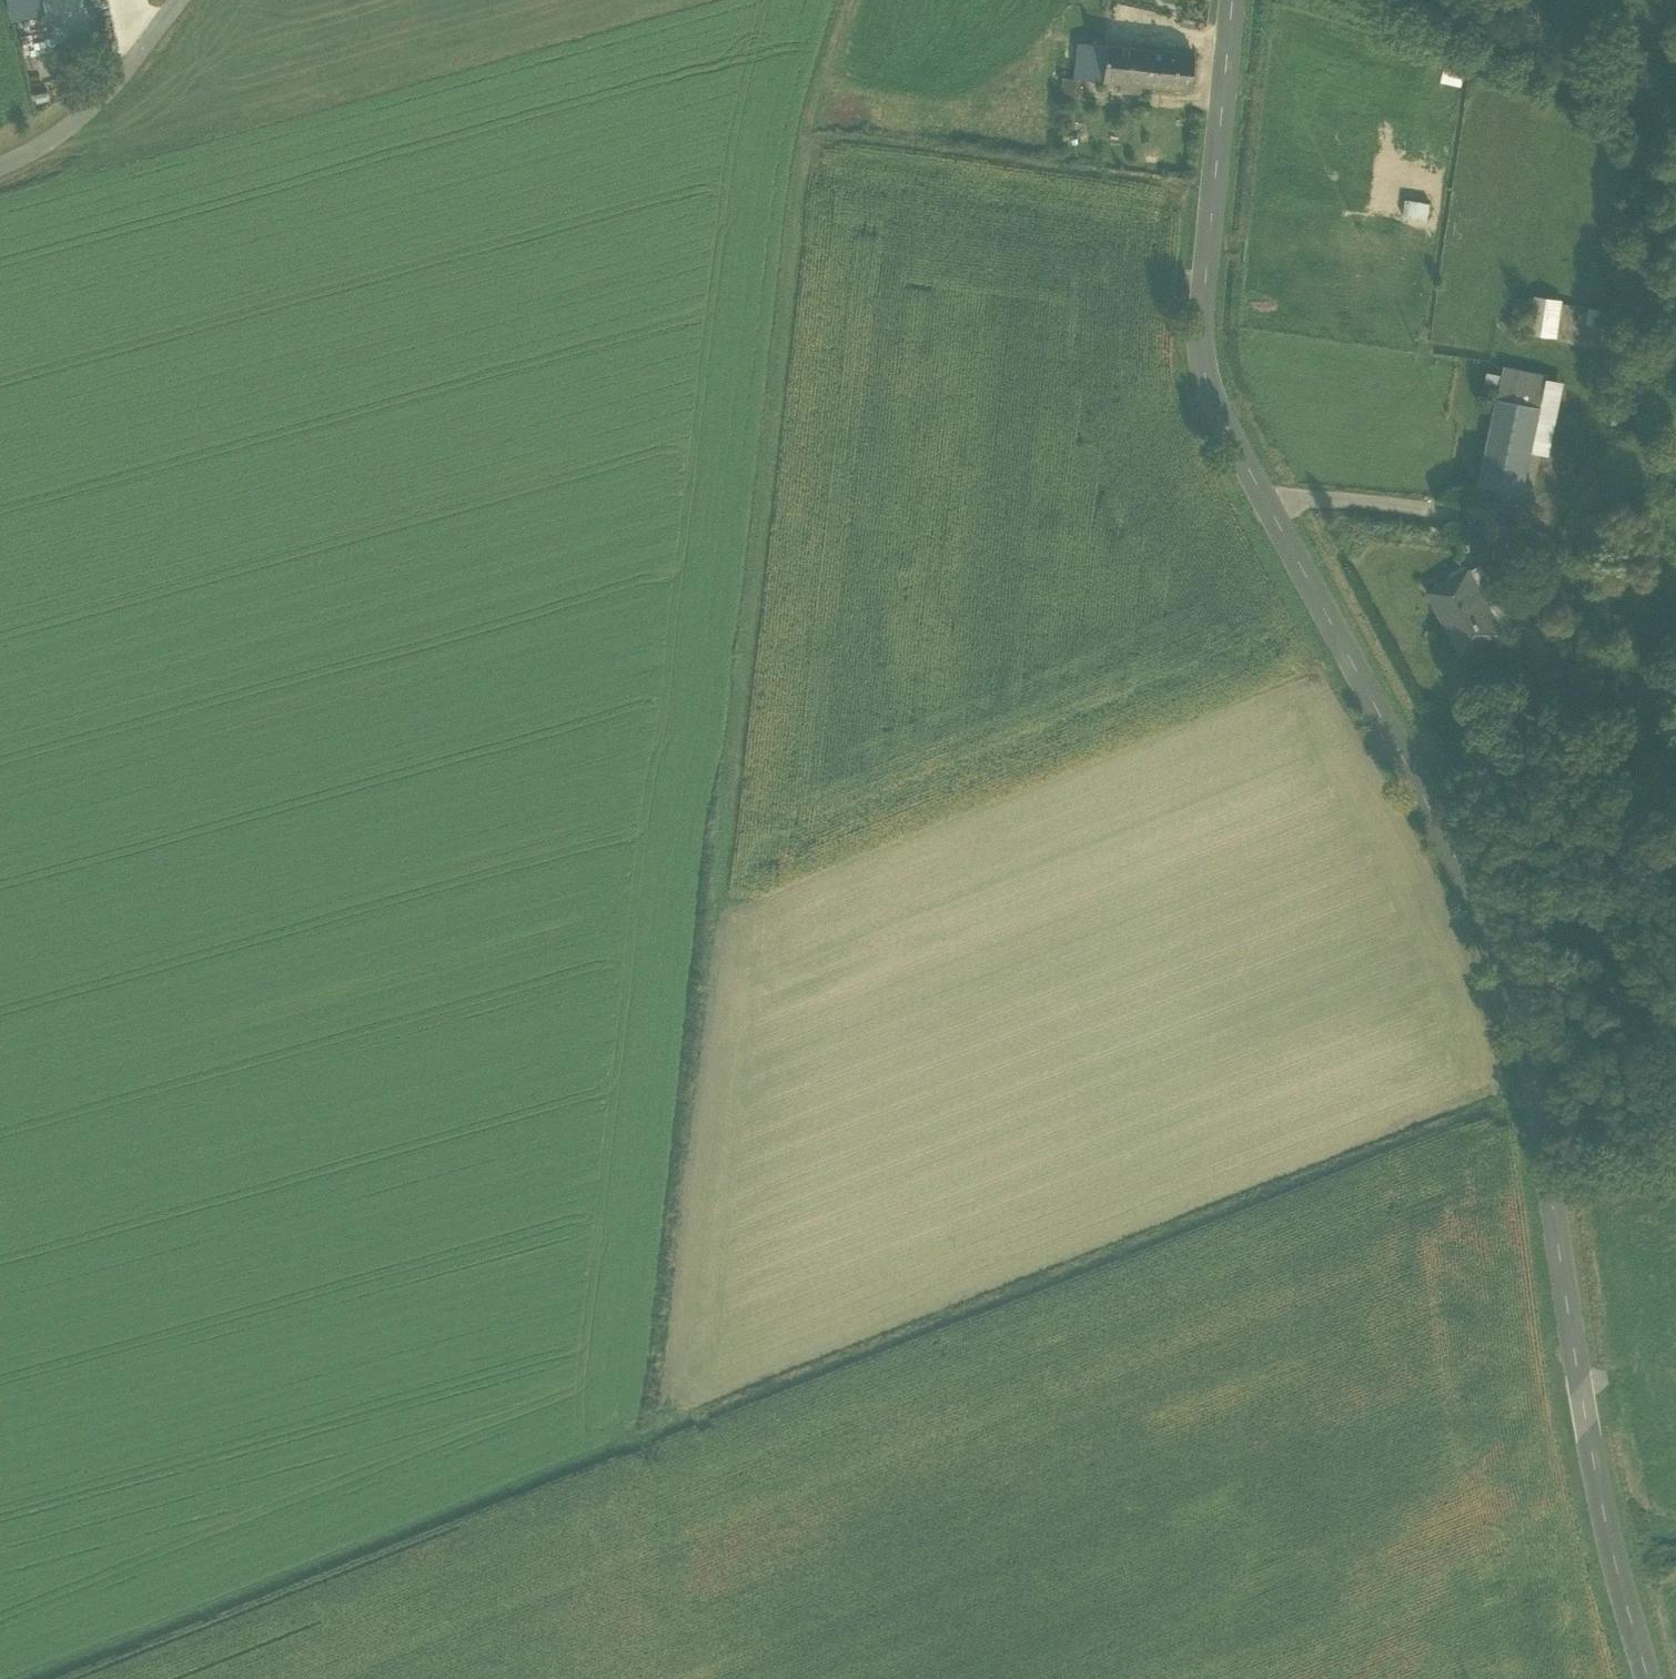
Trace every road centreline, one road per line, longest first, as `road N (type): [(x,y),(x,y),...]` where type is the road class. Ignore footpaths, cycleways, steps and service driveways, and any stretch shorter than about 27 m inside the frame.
road 1 (unclassified): [(1647,1678),(1583,1408),(1509,978),(1469,883),(1209,392),(1201,330),(1233,0)]
road 2 (residential): [(0,166),(54,140),(175,0)]
road 3 (track): [(846,0),(798,153)]

